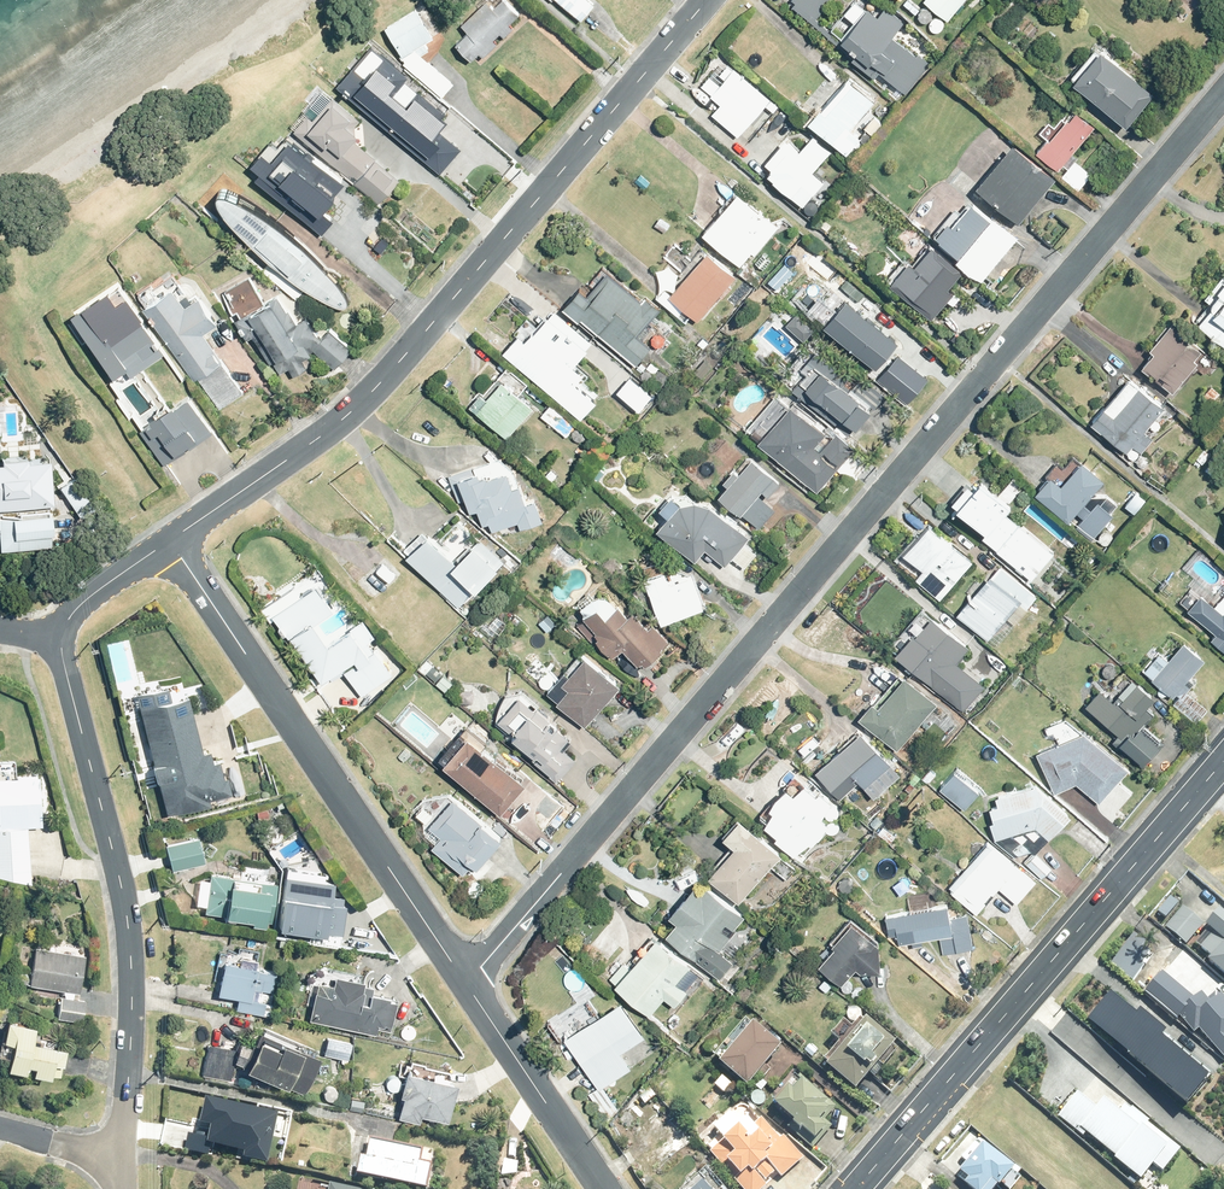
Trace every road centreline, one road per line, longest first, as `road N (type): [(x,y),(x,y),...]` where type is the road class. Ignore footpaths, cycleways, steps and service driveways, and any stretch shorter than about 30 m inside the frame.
road 1 (residential): [(1223,93),(467,984)]
road 2 (residential): [(710,0),(373,392),(170,541)]
road 3 (primary): [(856,1188),(1223,761)]
road 4 (residential): [(170,541),(467,984)]
road 5 (residential): [(62,637),(129,923),(123,1160)]
road 6 (residential): [(467,984),(605,1188)]
road 7 (residential): [(170,541),(84,601),(62,637)]
road 8 (residential): [(0,1129),(123,1160)]

